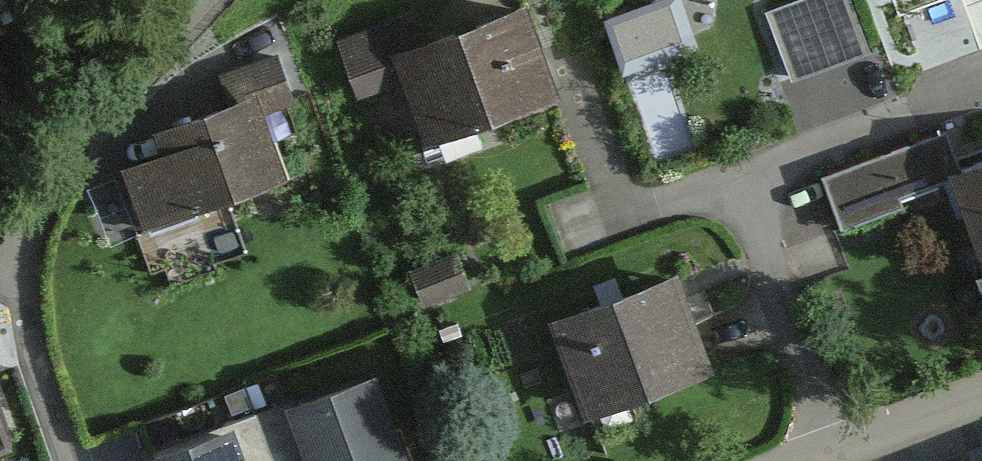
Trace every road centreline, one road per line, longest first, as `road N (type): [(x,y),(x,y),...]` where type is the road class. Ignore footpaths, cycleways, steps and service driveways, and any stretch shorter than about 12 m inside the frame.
road 1 (residential): [(826,460),(981,403)]

